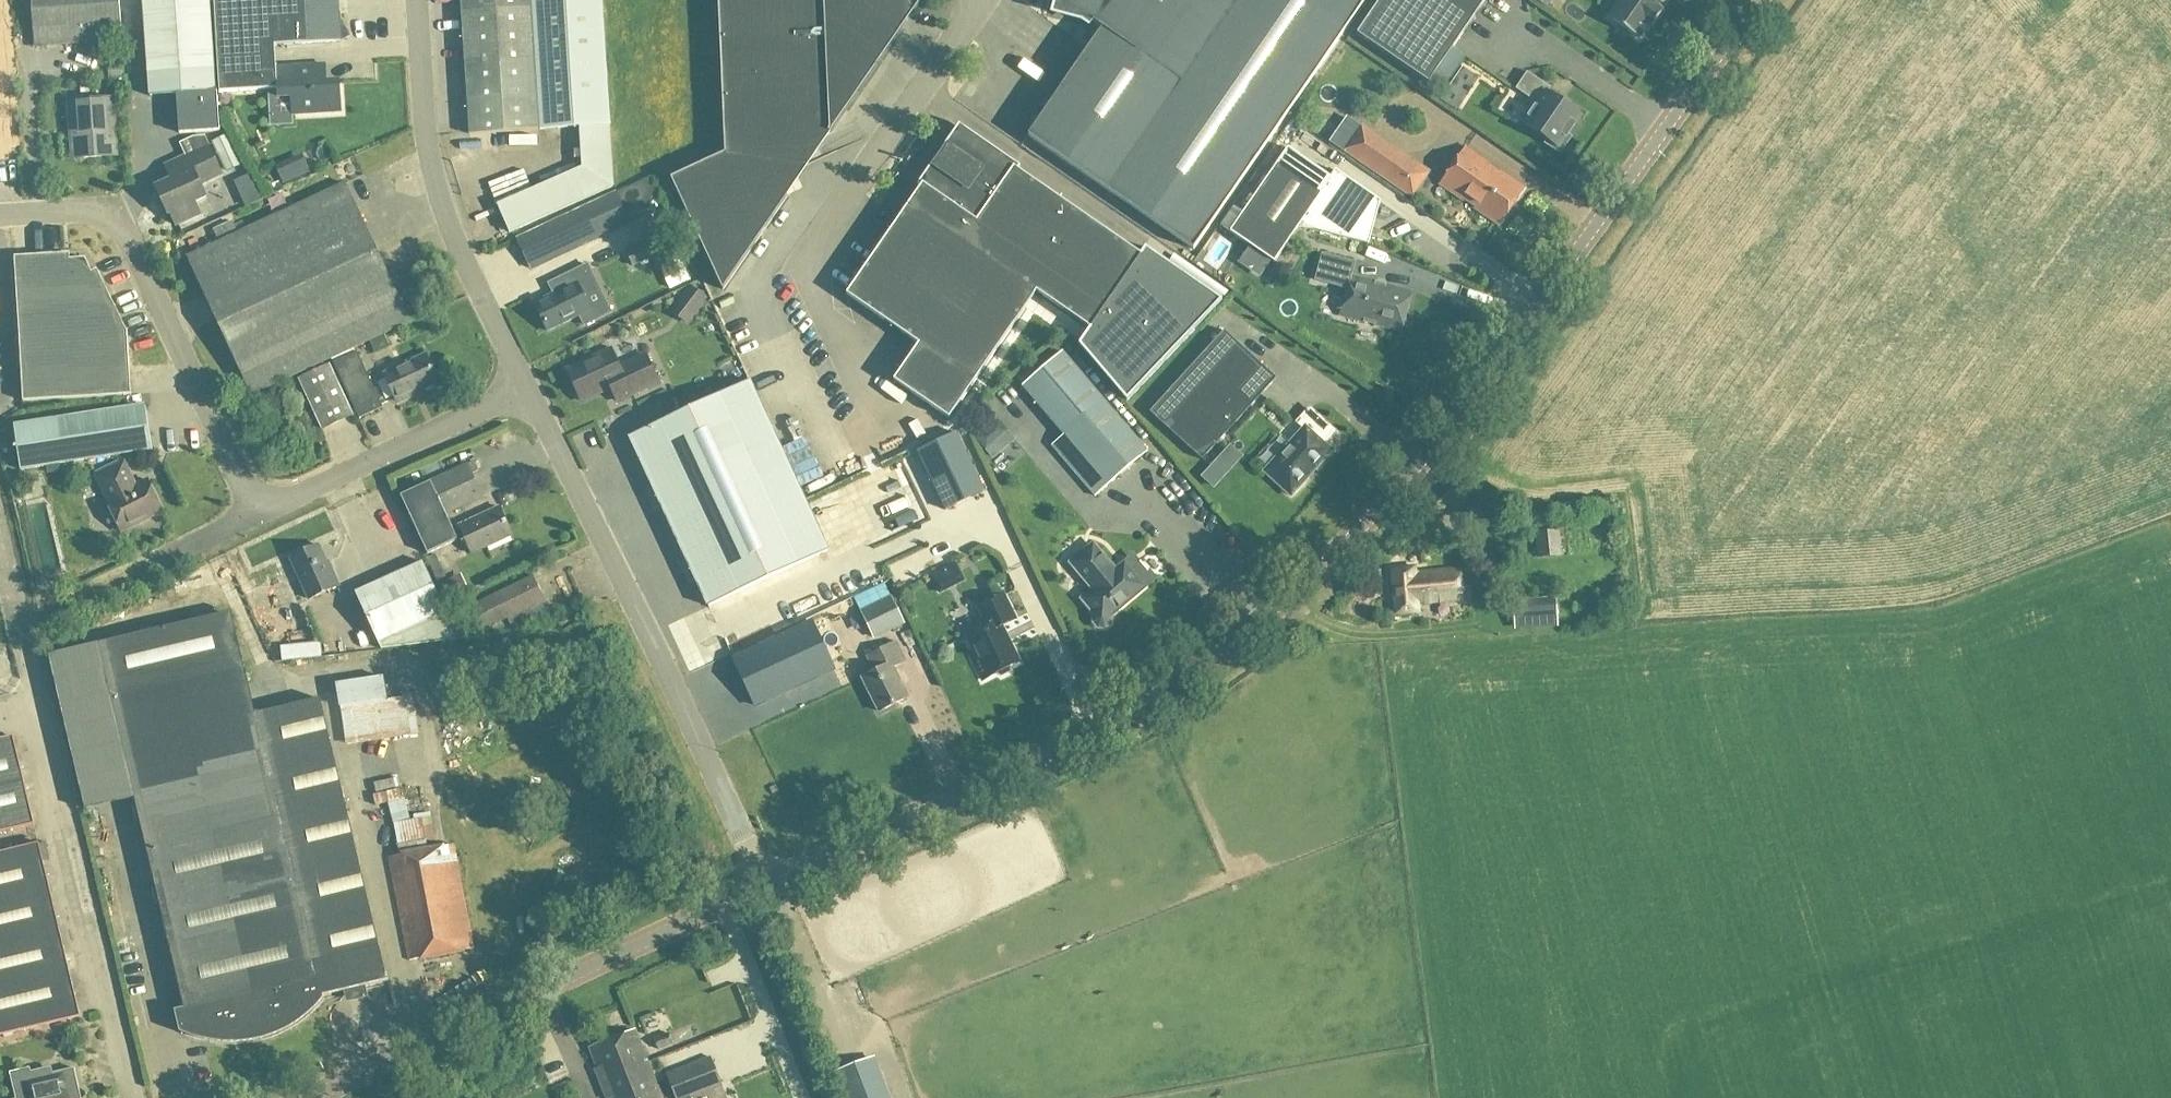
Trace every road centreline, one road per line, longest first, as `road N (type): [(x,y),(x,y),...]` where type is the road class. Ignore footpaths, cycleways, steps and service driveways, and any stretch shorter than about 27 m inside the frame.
road 1 (tertiary): [(769,888),(1142,707),(1348,541),(1455,421),(1758,0)]
road 2 (unclassified): [(769,888),(528,386)]
road 3 (tertiary): [(308,1097),(769,888)]
road 4 (unclassified): [(256,513),(126,233),(95,212),(0,215)]
road 5 (unclassified): [(528,386),(451,232),(428,139),(419,0)]
road 6 (unclassified): [(981,0),(790,286)]
road 7 (unclassified): [(528,386),(256,513)]

